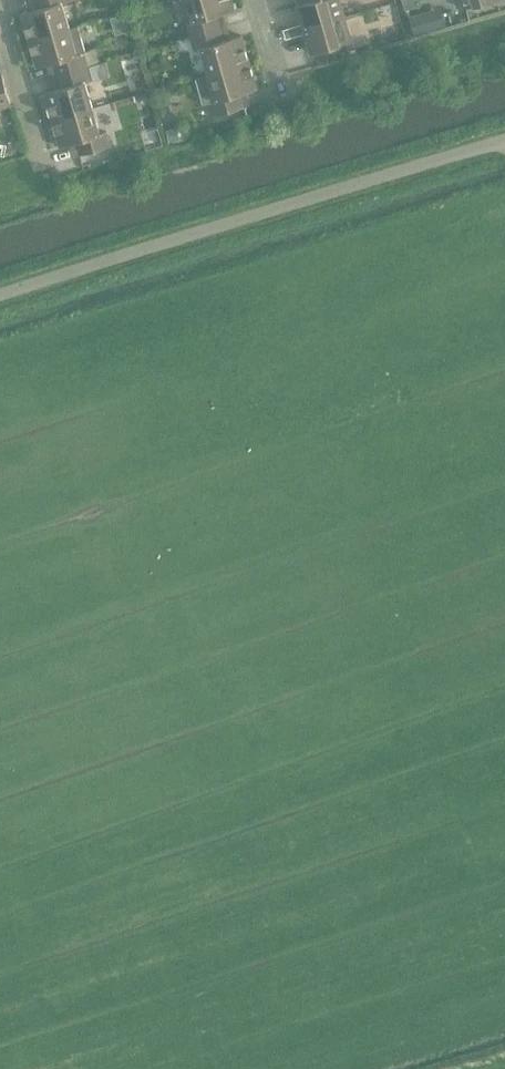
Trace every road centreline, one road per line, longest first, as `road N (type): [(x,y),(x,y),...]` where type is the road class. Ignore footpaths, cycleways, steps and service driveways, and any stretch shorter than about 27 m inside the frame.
road 1 (unclassified): [(504,139),(0,300)]
road 2 (residential): [(43,164),(5,35)]

